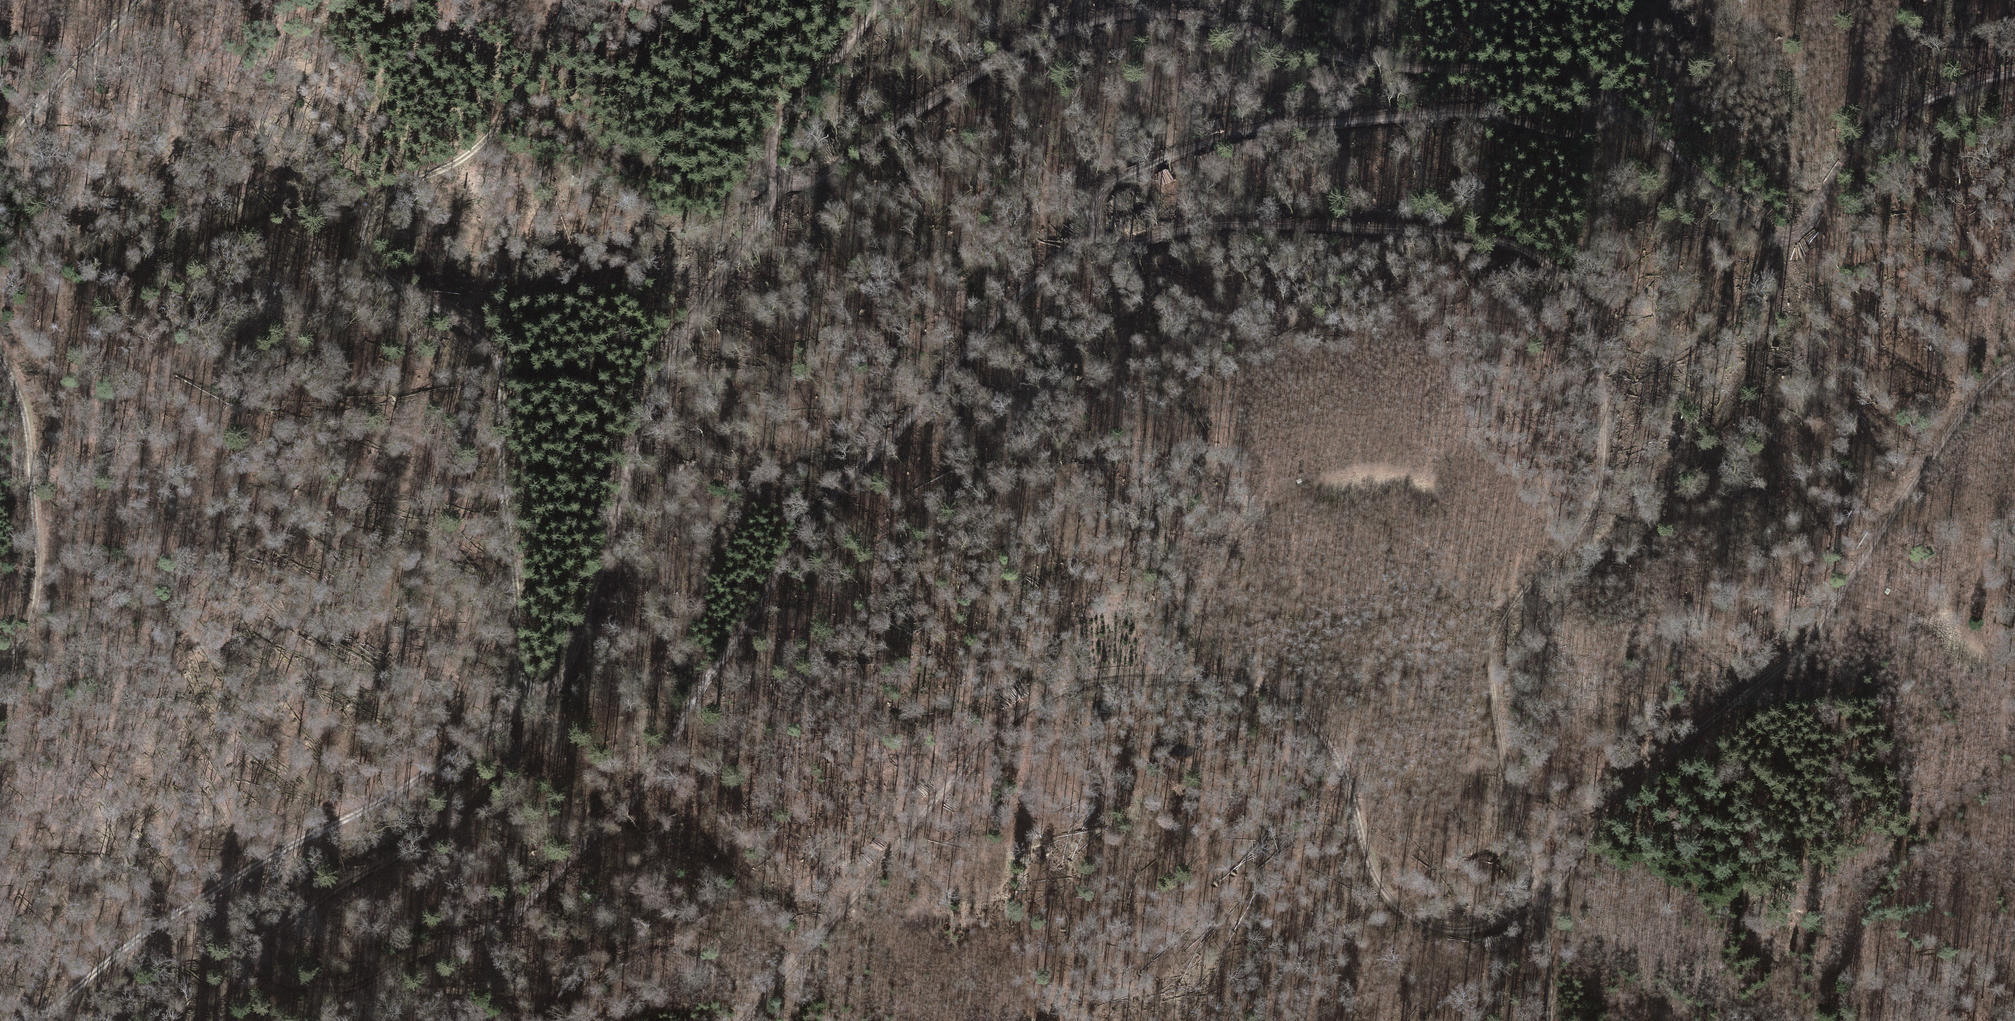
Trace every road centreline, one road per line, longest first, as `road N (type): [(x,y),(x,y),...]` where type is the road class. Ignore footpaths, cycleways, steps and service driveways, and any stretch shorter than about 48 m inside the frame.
road 1 (track): [(1546,899),(1506,762),(1496,648),(1508,616),(1589,516),(1606,447),(1585,318),(1551,266),(1516,247),(1450,236),(1246,225),(1118,241),(1100,234),(1095,216),(1107,194),(1142,173),(1246,132),(1479,116),(1582,132),(1606,105),(1601,92),(1558,73),(1401,71),(1179,18),(1132,17),(1078,27),(973,77),(824,174),(777,183)]
road 2 (track): [(545,707),(518,751),(445,821),(275,943),(279,978),(294,987),(354,989),(493,934),(647,786),(825,509),(993,321),(1100,234)]
road 3 (track): [(744,1020),(998,733),(1065,683),(1141,674),(1276,699),(1323,731),(1345,770),(1369,867),(1398,905),(1460,930),(1510,921),(1546,899)]
road 4 (track): [(569,0),(510,111),(478,149),(439,174),(383,192),(365,217),(362,241),(372,264),(496,343),(508,375),(521,696)]
road 5 (track): [(879,0),(775,129),(769,160),(777,183),(692,324),(637,436),(568,668),(545,707)]
road 6 (track): [(1546,899),(1645,779),(1801,646),(1986,383),(2014,364)]
road 7 (track): [(37,1020),(167,919),(404,788),(507,718),(521,696),(545,707)]
road 8 (track): [(1606,105),(1632,114),(1762,226),(1788,238),(1806,226),(1855,144),(1905,113),(2014,70)]
road 9 (track): [(0,677),(37,614),(42,556),(29,420),(0,350)]
road 10 (track): [(0,157),(138,0)]
road 11 (track): [(1546,899),(1551,1020)]

